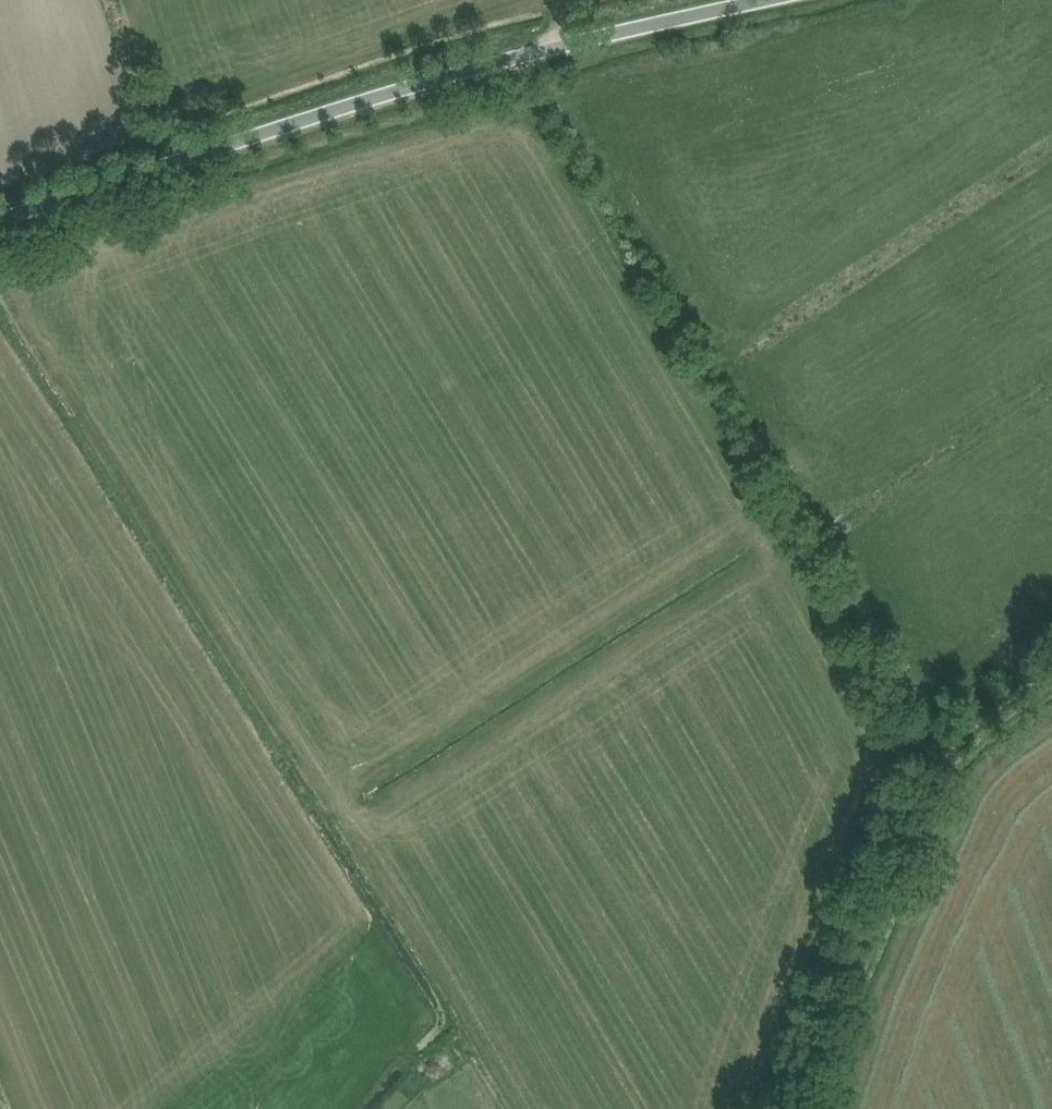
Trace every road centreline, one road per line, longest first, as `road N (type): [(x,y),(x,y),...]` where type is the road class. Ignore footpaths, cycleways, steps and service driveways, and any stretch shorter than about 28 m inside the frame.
road 1 (unclassified): [(0,220),(432,82),(764,0)]
road 2 (track): [(805,1108),(842,988),(929,778),(962,736),(1051,668)]

